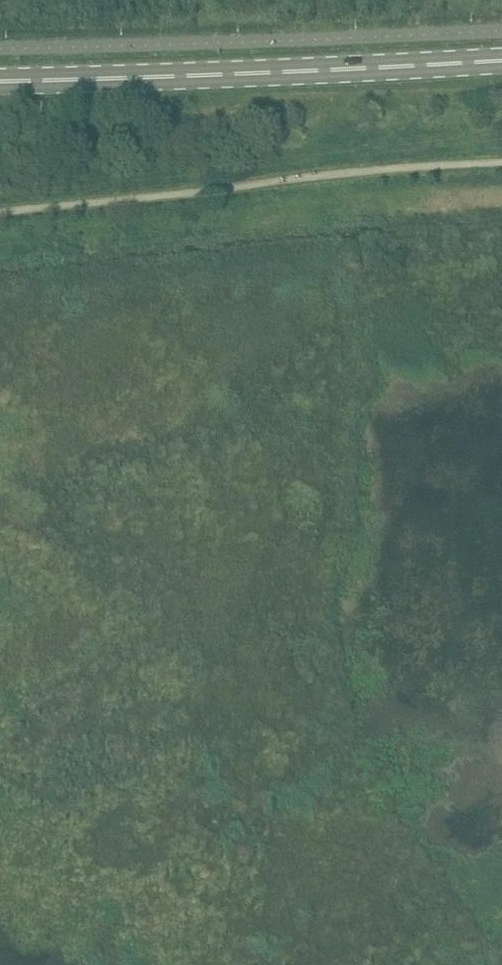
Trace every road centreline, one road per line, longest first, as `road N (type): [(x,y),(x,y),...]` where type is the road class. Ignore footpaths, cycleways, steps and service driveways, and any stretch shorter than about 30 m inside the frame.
road 1 (primary): [(501,58),(0,80)]

